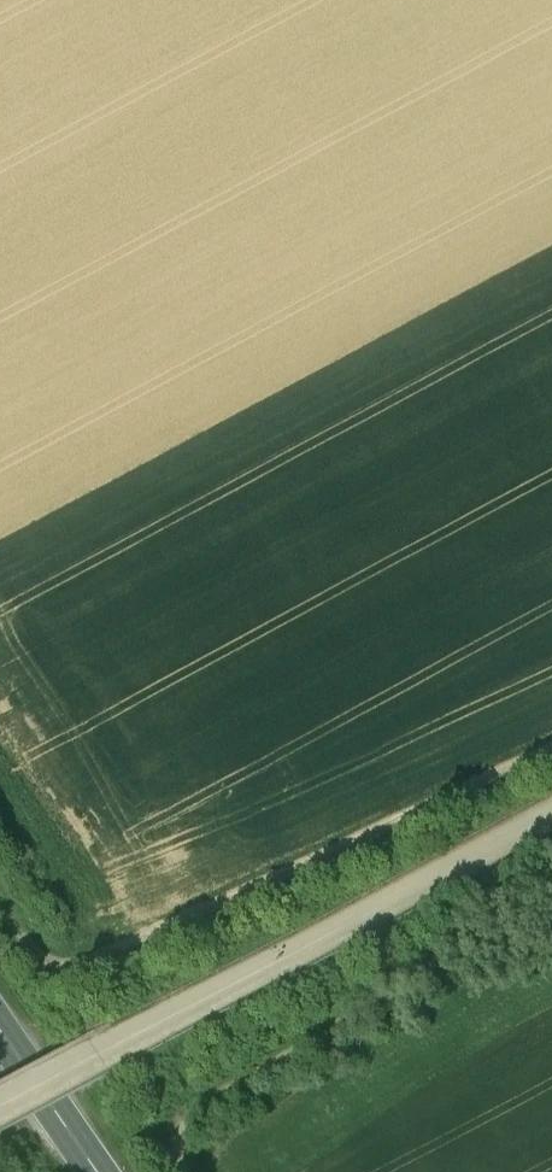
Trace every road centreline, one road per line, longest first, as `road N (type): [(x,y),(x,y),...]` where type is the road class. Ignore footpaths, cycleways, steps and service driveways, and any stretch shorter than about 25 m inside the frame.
road 1 (track): [(551,762),(82,994),(59,983),(0,903)]
road 2 (track): [(551,814),(0,1110)]
road 3 (track): [(551,877),(168,1095),(154,1107),(151,1124),(183,1171)]
road 4 (primary): [(97,1171),(0,1025)]

